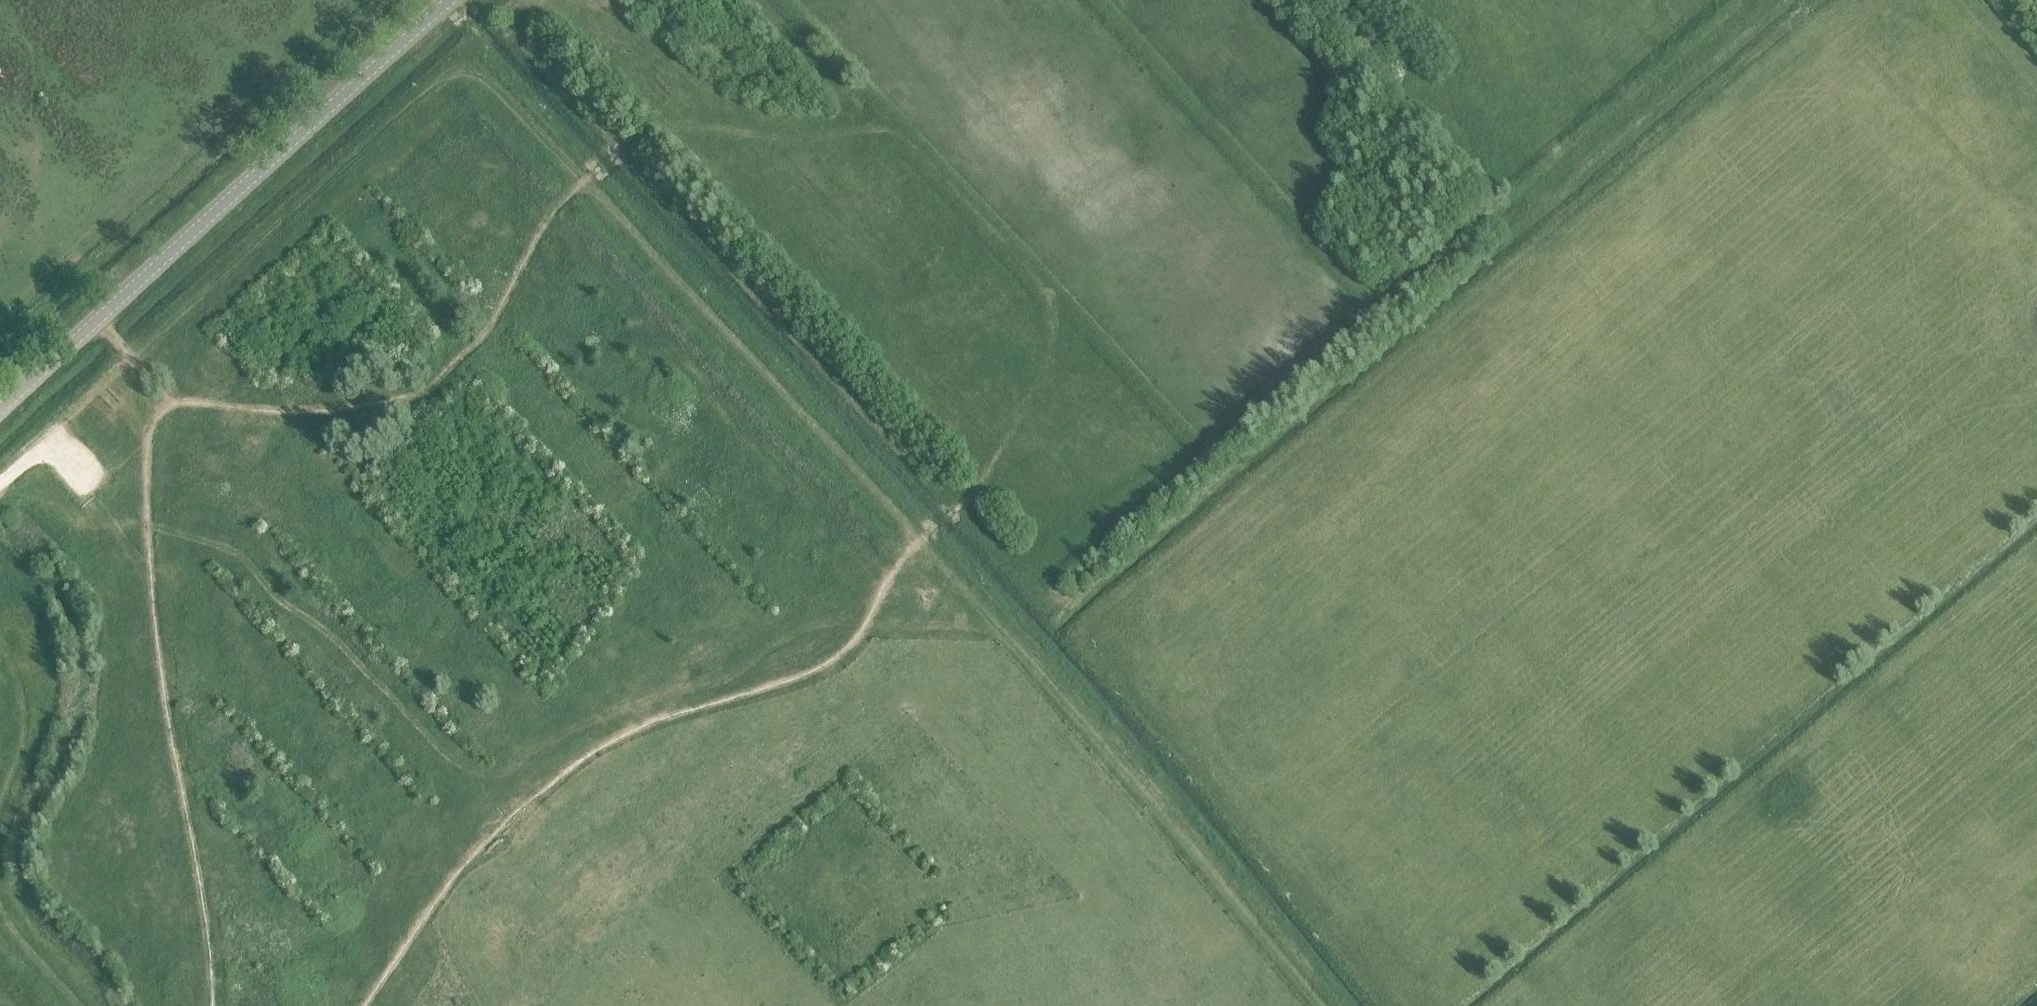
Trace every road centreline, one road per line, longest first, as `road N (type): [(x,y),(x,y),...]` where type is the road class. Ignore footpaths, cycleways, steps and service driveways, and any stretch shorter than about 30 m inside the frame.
road 1 (track): [(900,563),(788,622),(729,666),(615,708),(505,775),(468,768),(242,554),(204,531),(0,508)]
road 2 (unclassified): [(0,408),(453,0)]

